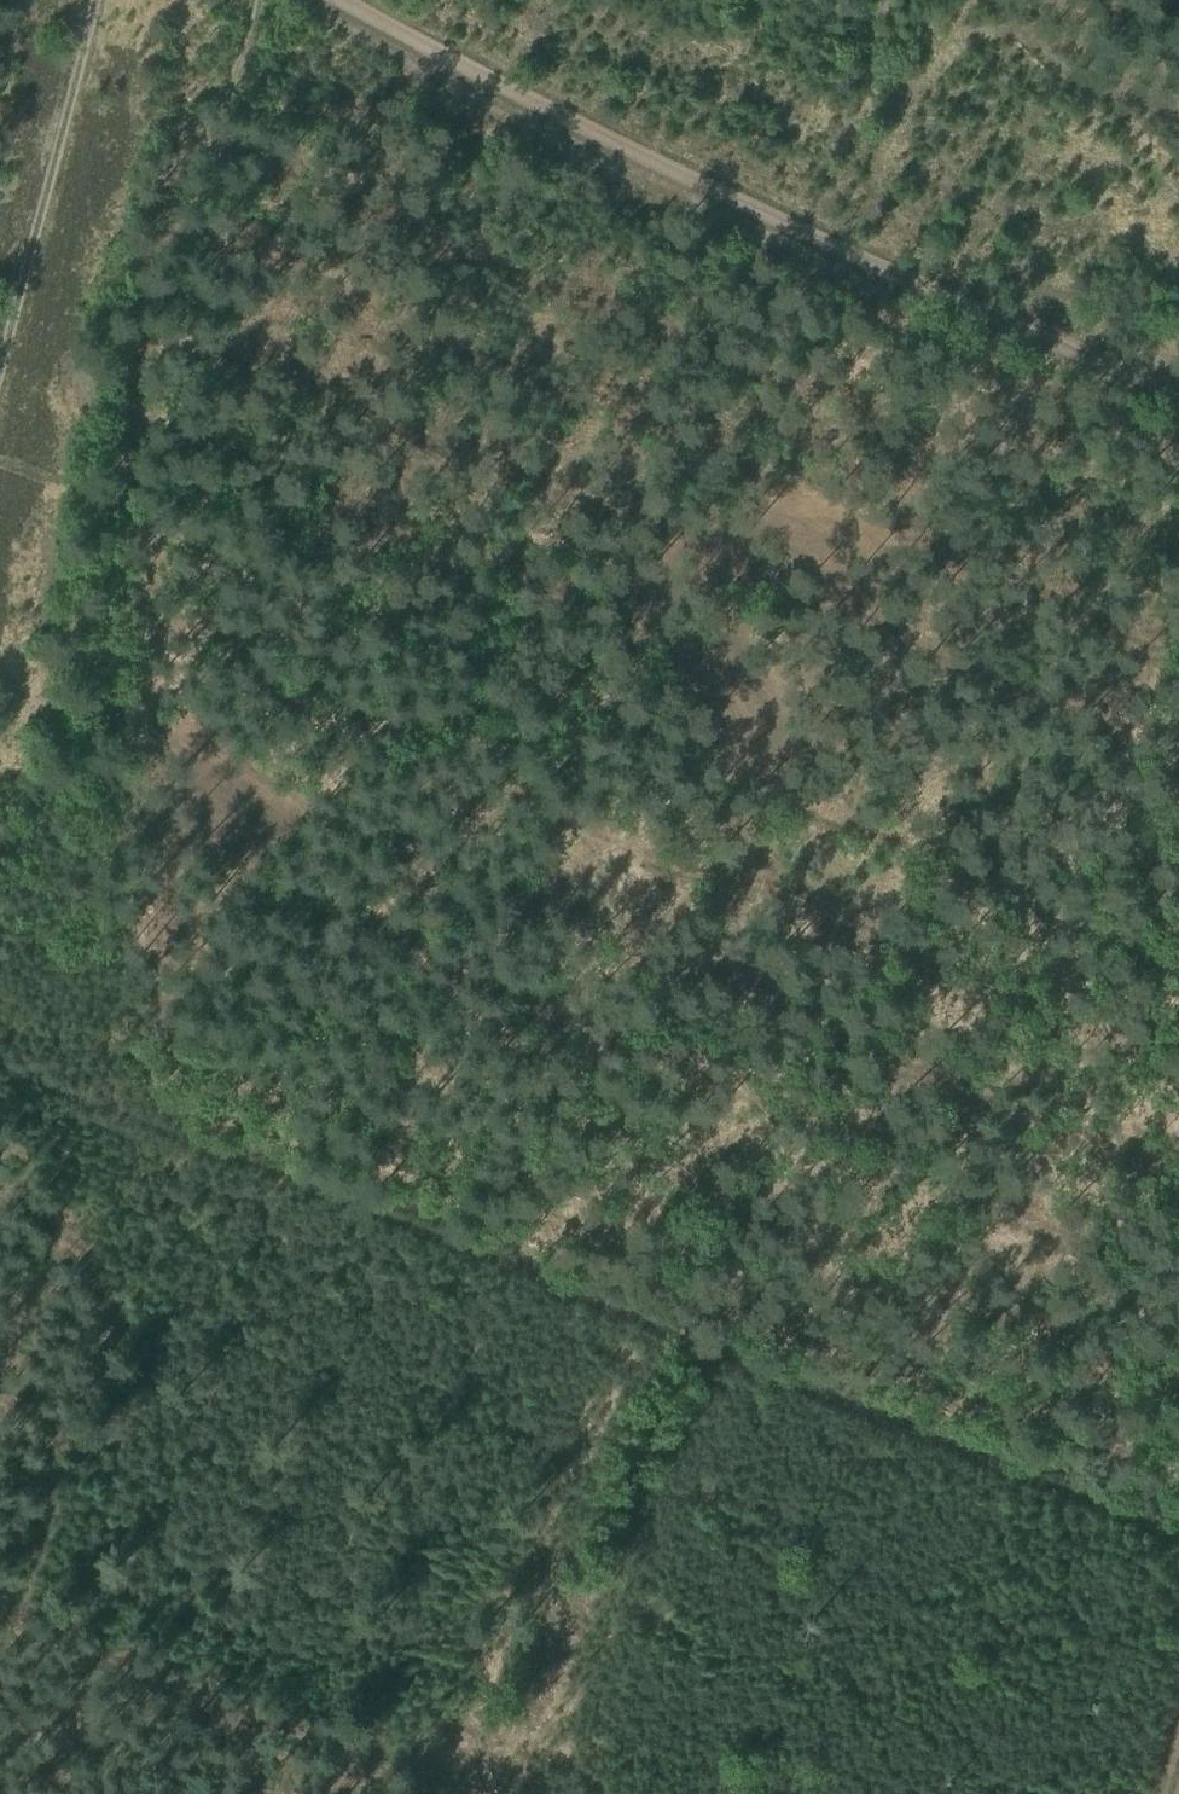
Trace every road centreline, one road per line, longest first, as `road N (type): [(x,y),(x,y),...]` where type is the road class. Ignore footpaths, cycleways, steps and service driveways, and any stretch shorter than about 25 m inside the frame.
road 1 (track): [(387,0),(808,226),(1178,371)]
road 2 (track): [(0,377),(97,0)]

